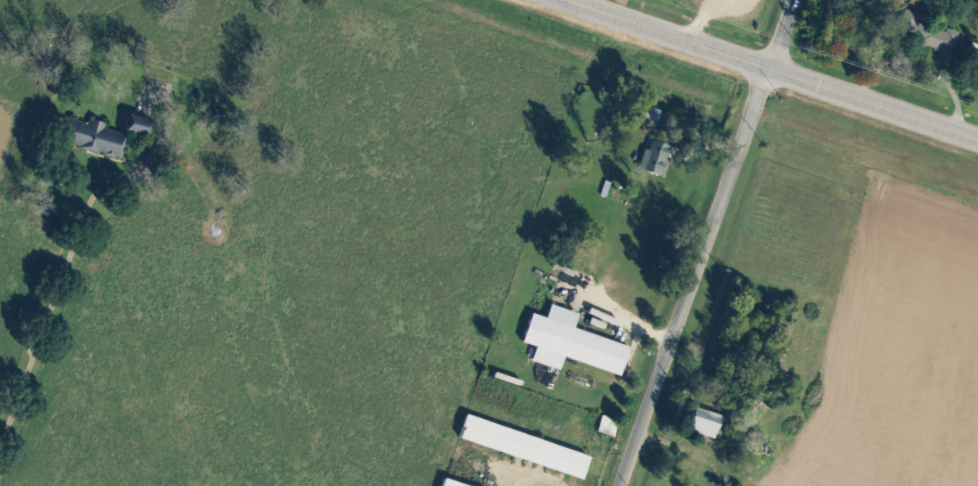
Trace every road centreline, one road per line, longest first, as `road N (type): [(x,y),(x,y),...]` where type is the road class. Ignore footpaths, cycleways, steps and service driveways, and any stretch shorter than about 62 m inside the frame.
road 1 (residential): [(623,485),(772,67)]
road 2 (secondary): [(977,136),(575,0)]

